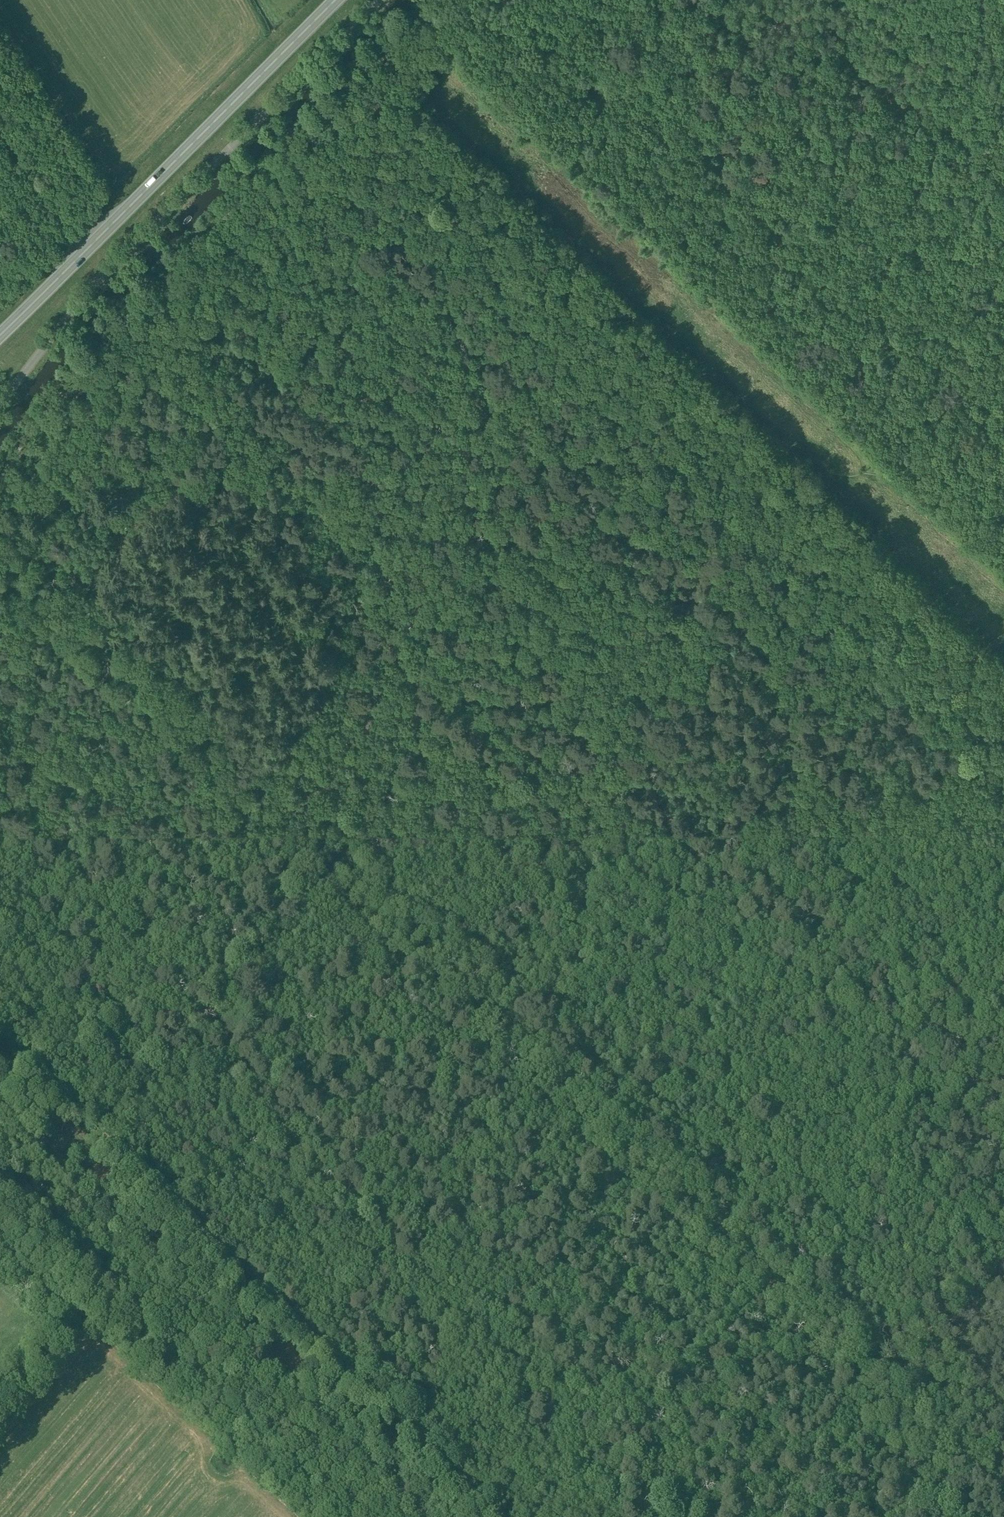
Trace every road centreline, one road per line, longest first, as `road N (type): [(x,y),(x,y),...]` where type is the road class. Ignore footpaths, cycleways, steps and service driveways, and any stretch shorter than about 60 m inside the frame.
road 1 (track): [(0,474),(135,309),(440,0)]
road 2 (track): [(452,1516),(0,1081)]
road 3 (unclassified): [(0,403),(114,263),(378,0)]
road 4 (trunk): [(0,335),(335,0)]
road 5 (track): [(1003,132),(866,0)]

